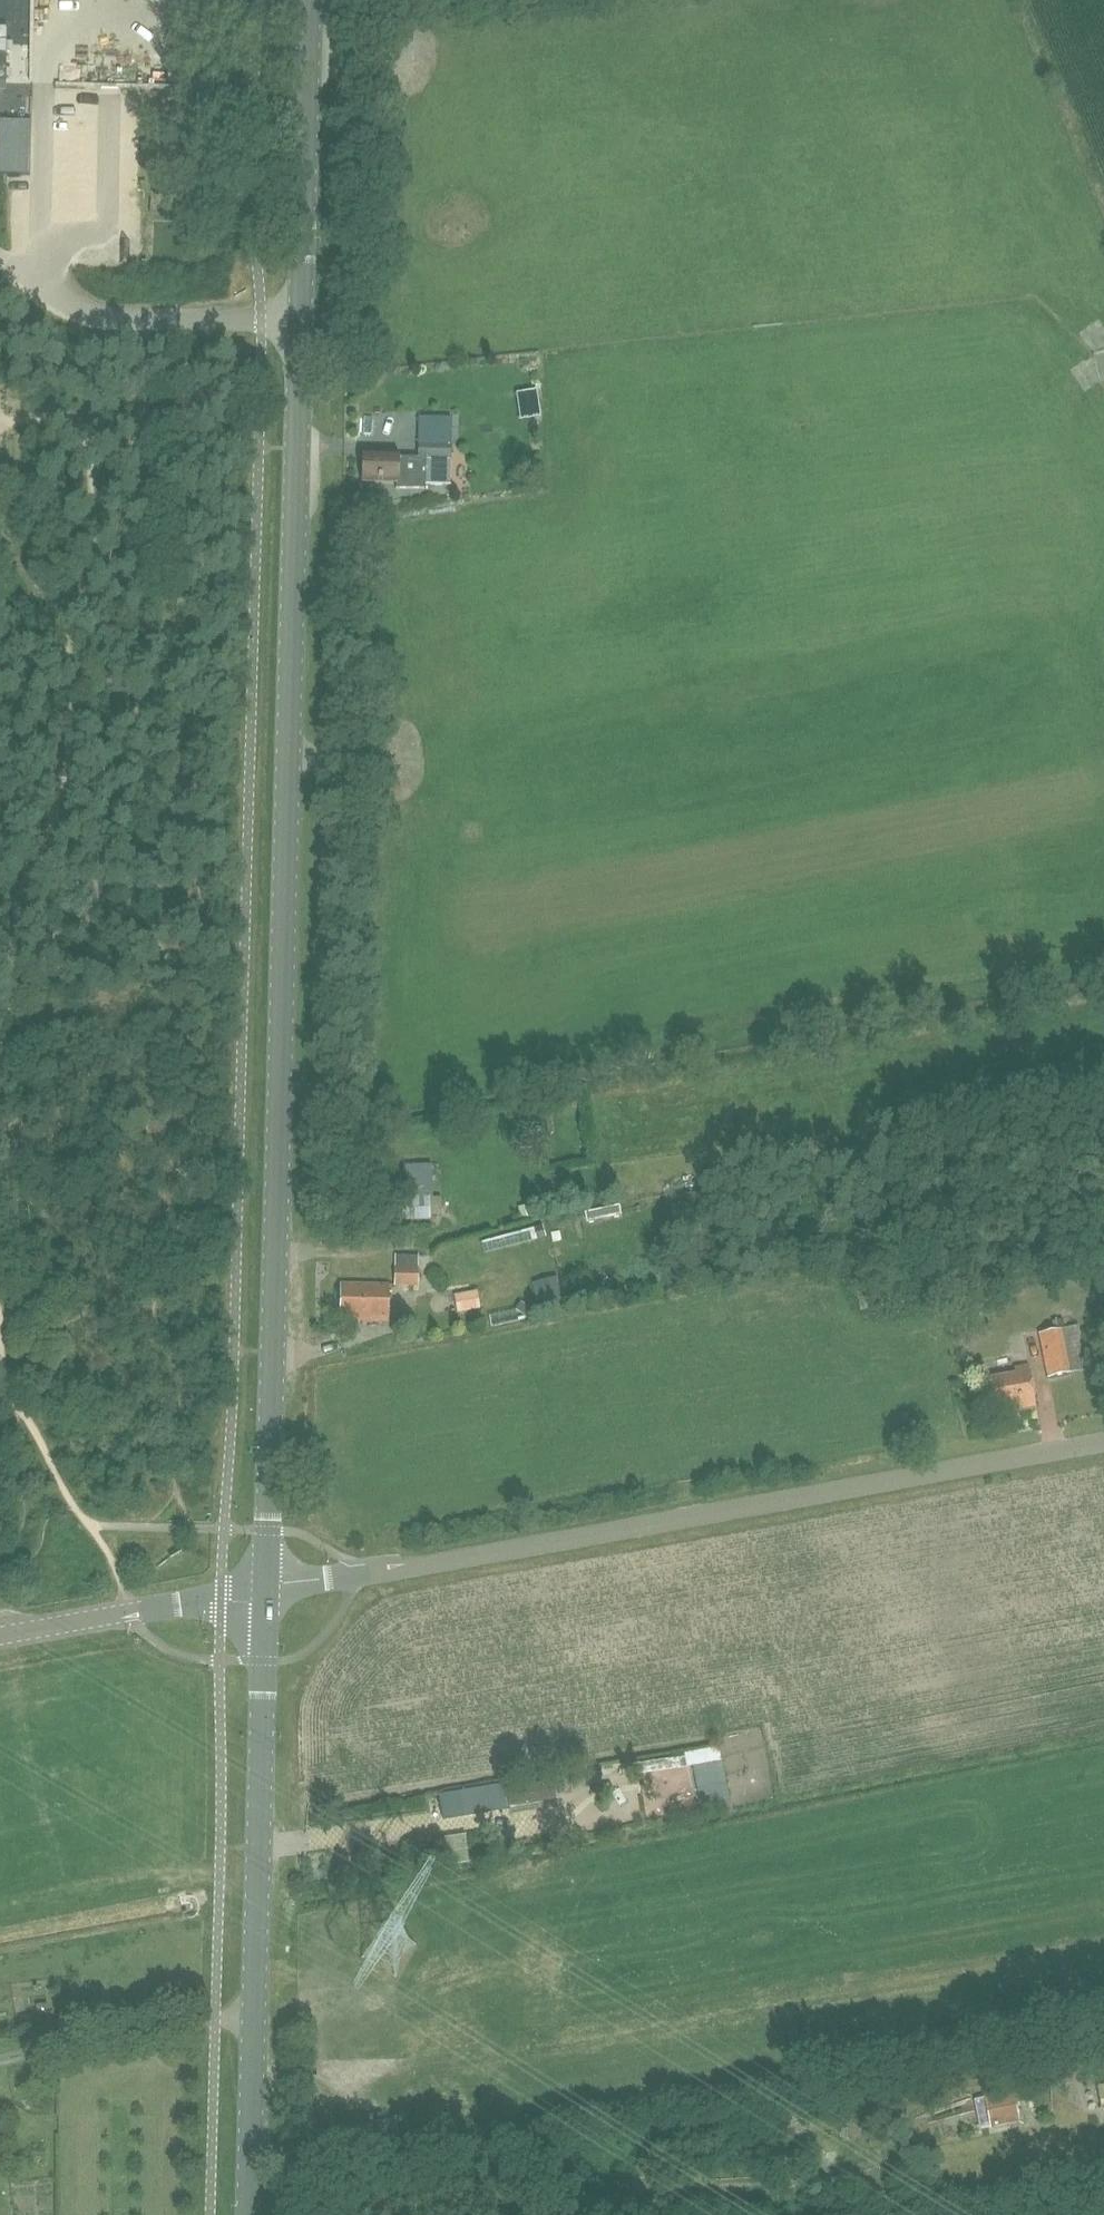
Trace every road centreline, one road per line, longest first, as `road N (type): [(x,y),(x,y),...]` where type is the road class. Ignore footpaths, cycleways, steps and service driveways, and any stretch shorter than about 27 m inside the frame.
road 1 (secondary): [(265,1589),(308,0)]
road 2 (unclassified): [(265,1589),(1103,1441)]
road 3 (secondary): [(249,2214),(265,1589)]
road 4 (unclassified): [(0,1637),(265,1589)]

